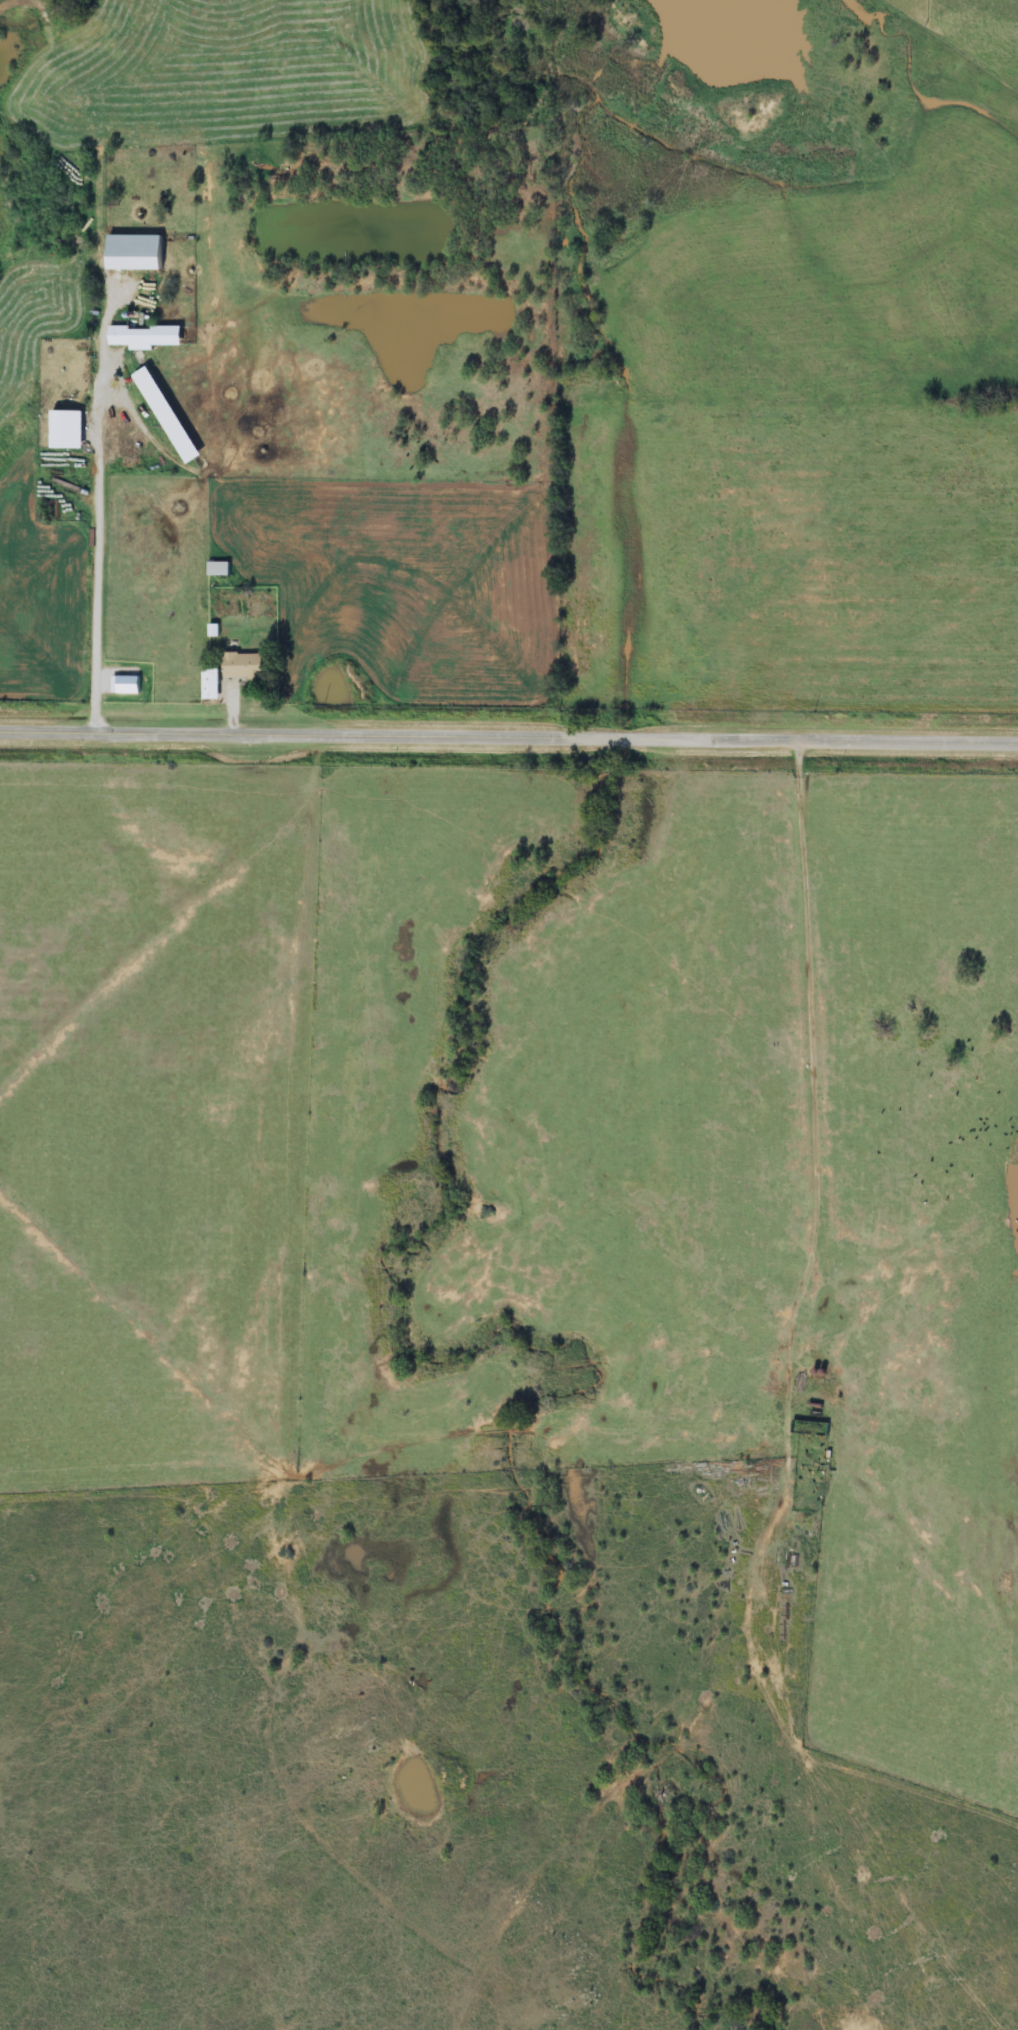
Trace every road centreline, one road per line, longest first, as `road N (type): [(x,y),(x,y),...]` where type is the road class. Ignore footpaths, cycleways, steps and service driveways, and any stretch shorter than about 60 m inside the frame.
road 1 (tertiary): [(1017,739),(0,729)]

